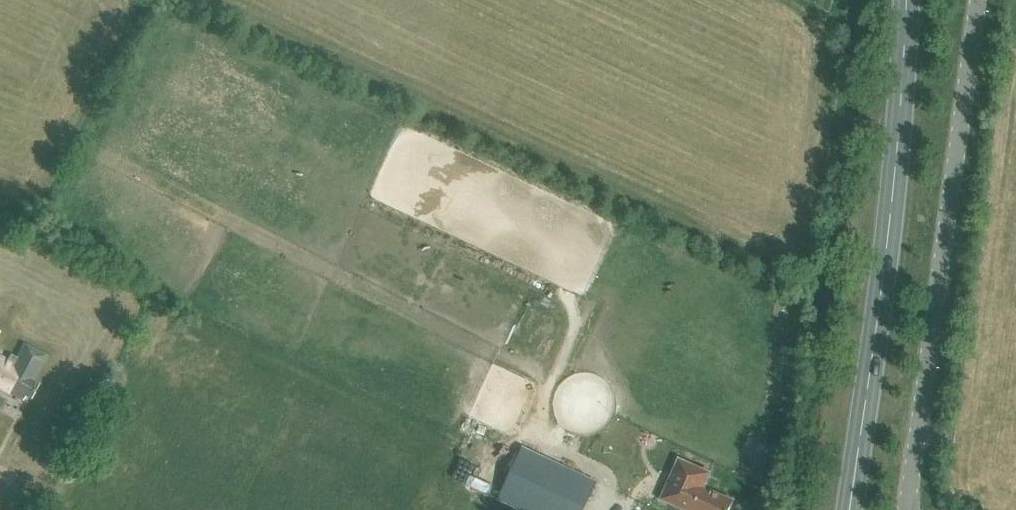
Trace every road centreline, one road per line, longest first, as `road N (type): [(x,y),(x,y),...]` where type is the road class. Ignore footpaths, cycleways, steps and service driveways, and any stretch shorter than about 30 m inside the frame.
road 1 (unclassified): [(903,509),(983,0)]
road 2 (primary): [(850,509),(888,234),(905,0)]

